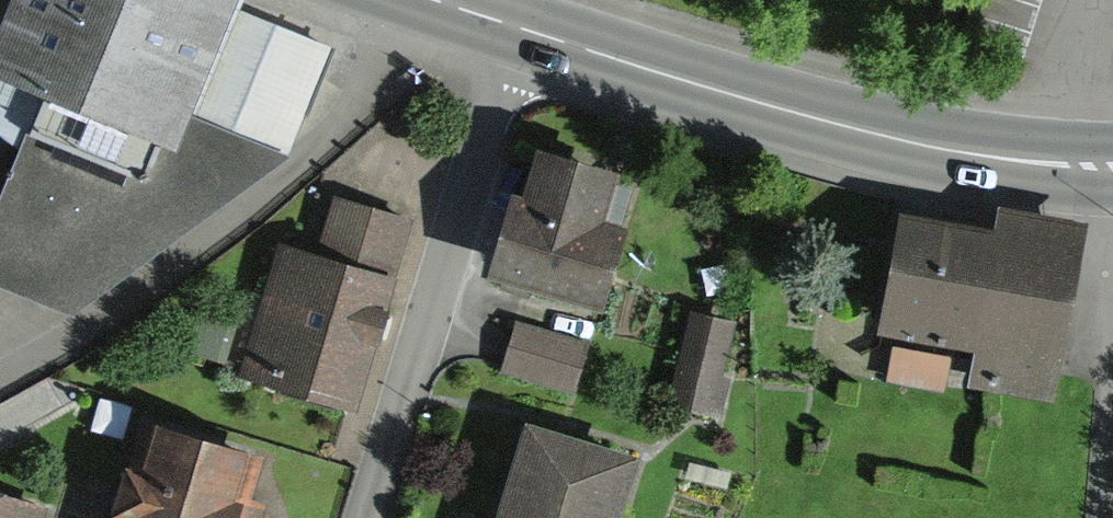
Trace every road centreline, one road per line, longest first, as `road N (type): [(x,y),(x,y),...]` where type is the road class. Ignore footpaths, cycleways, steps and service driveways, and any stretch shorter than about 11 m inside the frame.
road 1 (secondary): [(1112,171),(838,126),(513,29)]
road 2 (residential): [(513,29),(358,517)]

